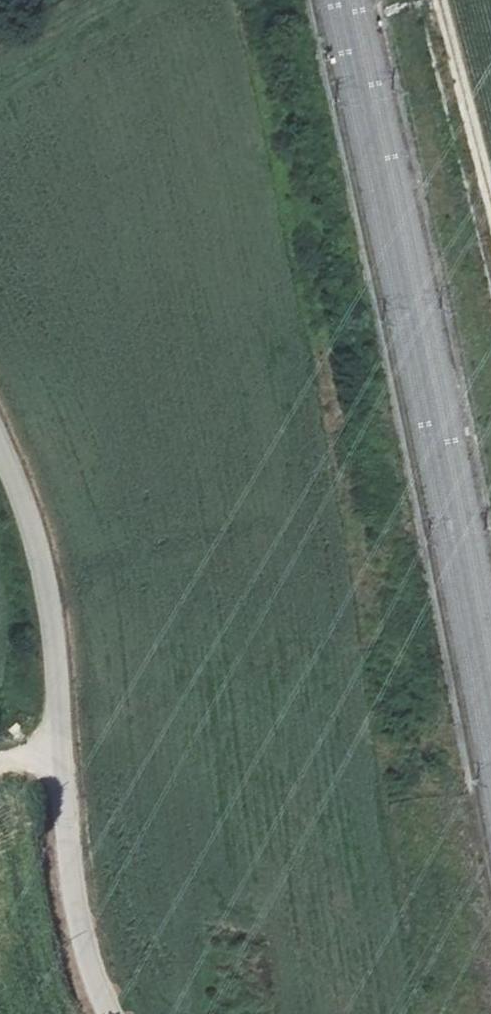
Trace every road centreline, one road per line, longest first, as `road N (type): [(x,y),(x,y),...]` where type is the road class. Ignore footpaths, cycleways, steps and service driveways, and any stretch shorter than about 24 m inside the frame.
road 1 (unclassified): [(58,743),(50,612),(25,507),(0,445)]
road 2 (unclassified): [(110,1013),(79,919),(58,743)]
road 3 (track): [(490,222),(435,0)]

